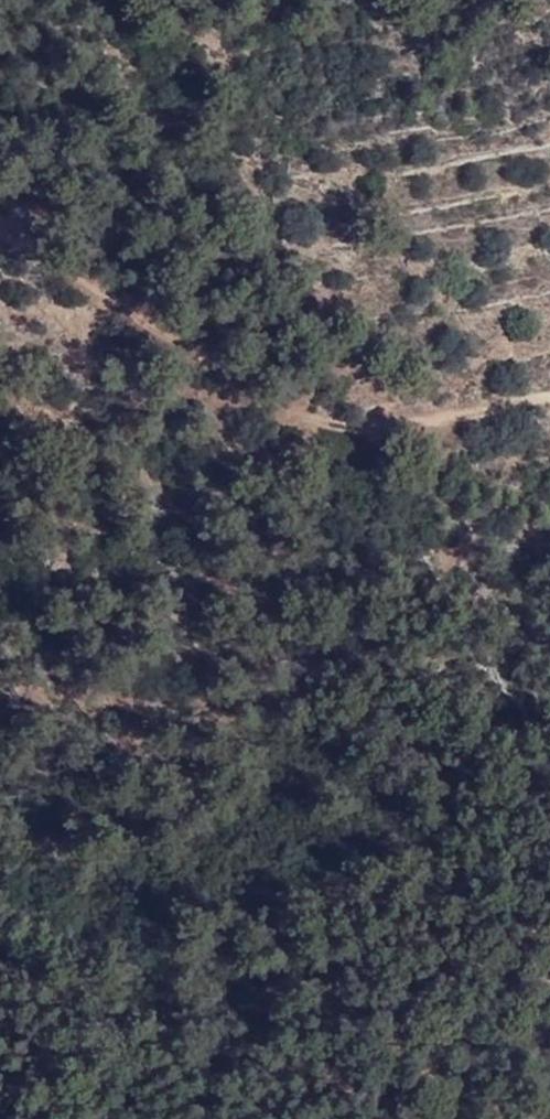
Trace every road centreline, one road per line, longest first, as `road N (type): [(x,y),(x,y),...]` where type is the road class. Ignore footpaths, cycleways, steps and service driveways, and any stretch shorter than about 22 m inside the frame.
road 1 (track): [(0,221),(283,421),(370,428),(549,400)]

